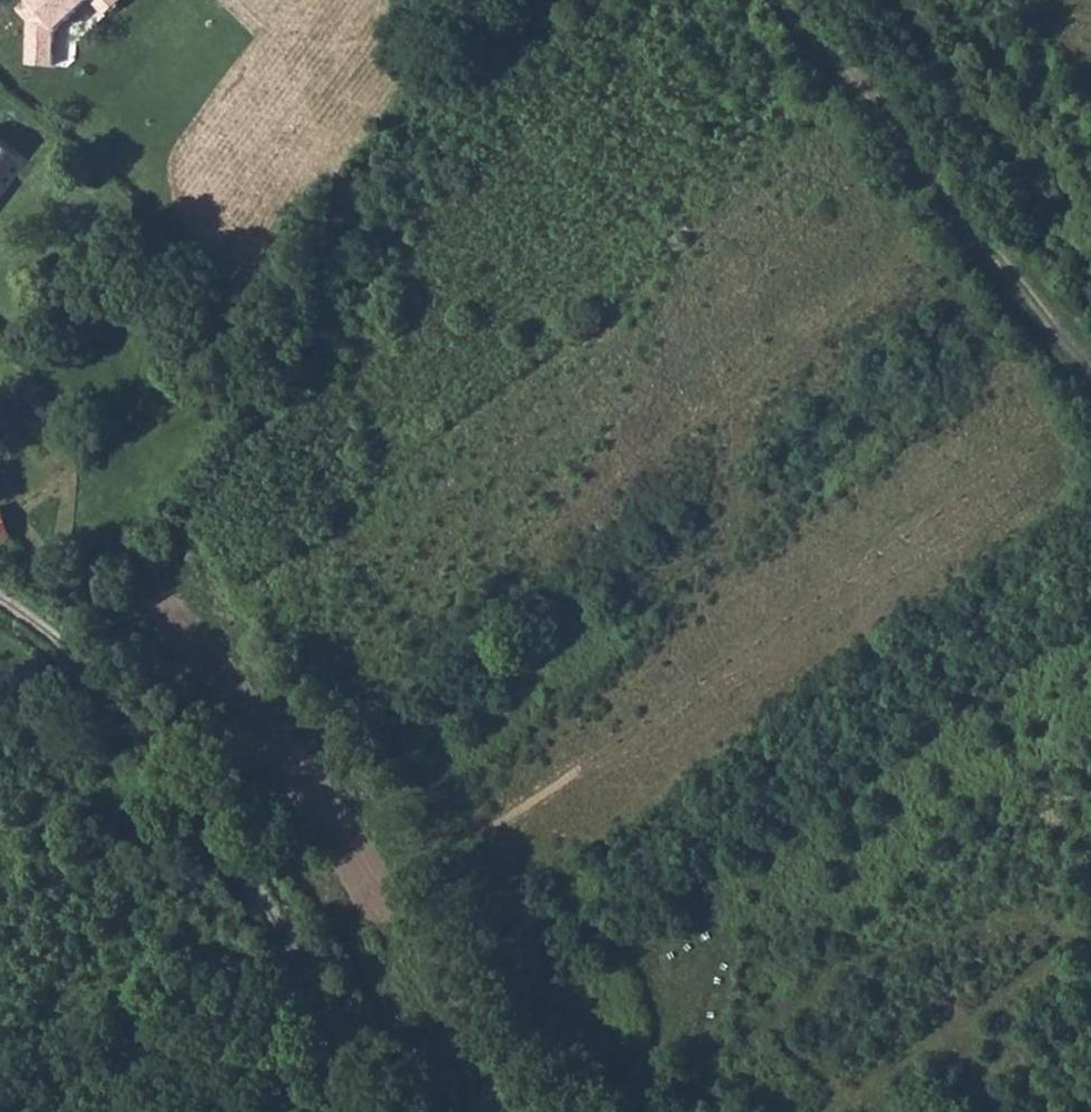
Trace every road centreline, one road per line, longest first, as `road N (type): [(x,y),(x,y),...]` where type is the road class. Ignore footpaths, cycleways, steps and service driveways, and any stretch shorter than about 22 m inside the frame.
road 1 (track): [(0,597),(65,643),(128,705),(233,846),(336,1033),(370,1111)]
road 2 (track): [(1090,372),(790,0)]

